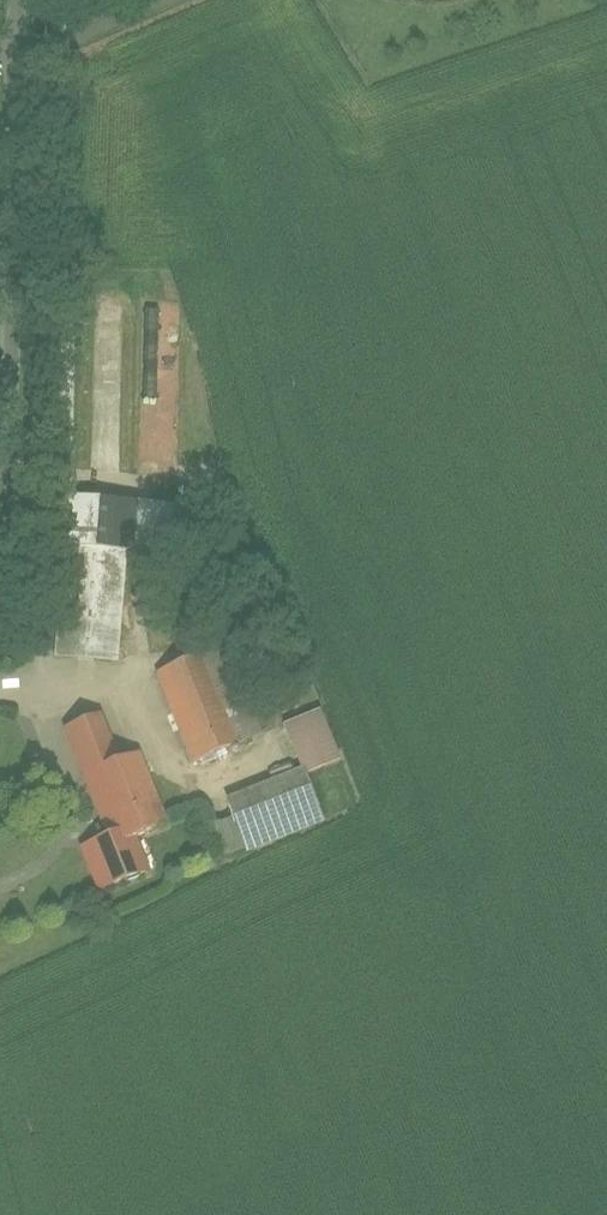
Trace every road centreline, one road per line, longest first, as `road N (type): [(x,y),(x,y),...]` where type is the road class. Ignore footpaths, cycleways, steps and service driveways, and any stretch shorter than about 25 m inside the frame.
road 1 (unclassified): [(0,560),(22,369),(23,0)]

